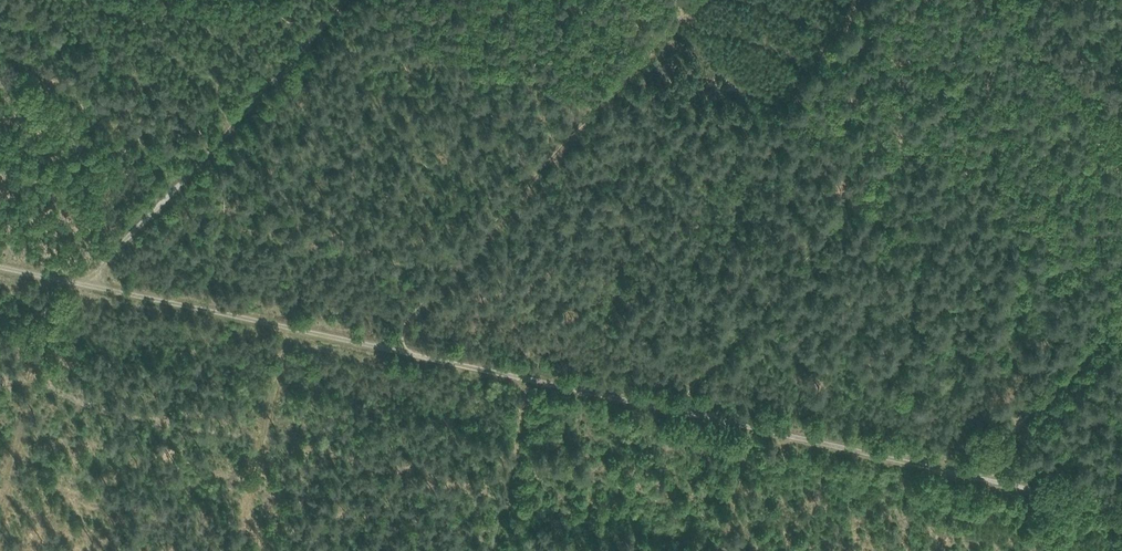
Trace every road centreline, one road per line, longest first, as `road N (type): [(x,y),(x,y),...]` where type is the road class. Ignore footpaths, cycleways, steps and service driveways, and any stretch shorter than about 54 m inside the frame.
road 1 (track): [(390,348),(0,267)]
road 2 (track): [(984,478),(673,410)]
road 3 (track): [(673,410),(524,378)]
road 4 (track): [(1121,508),(984,478)]
road 5 (track): [(524,378),(390,348)]

